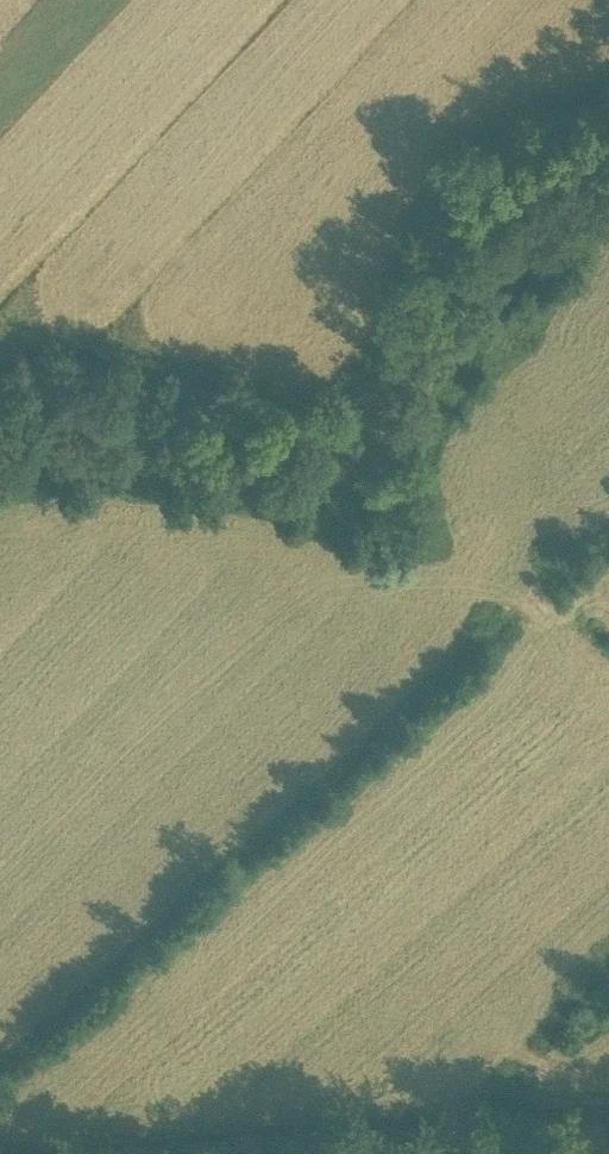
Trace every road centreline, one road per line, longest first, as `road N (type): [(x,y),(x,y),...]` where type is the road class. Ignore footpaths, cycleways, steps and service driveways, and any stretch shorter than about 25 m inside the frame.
road 1 (track): [(608,694),(503,592),(352,576),(285,551),(151,521),(0,521)]
road 2 (track): [(456,1153),(459,1089),(494,1022),(608,908)]

